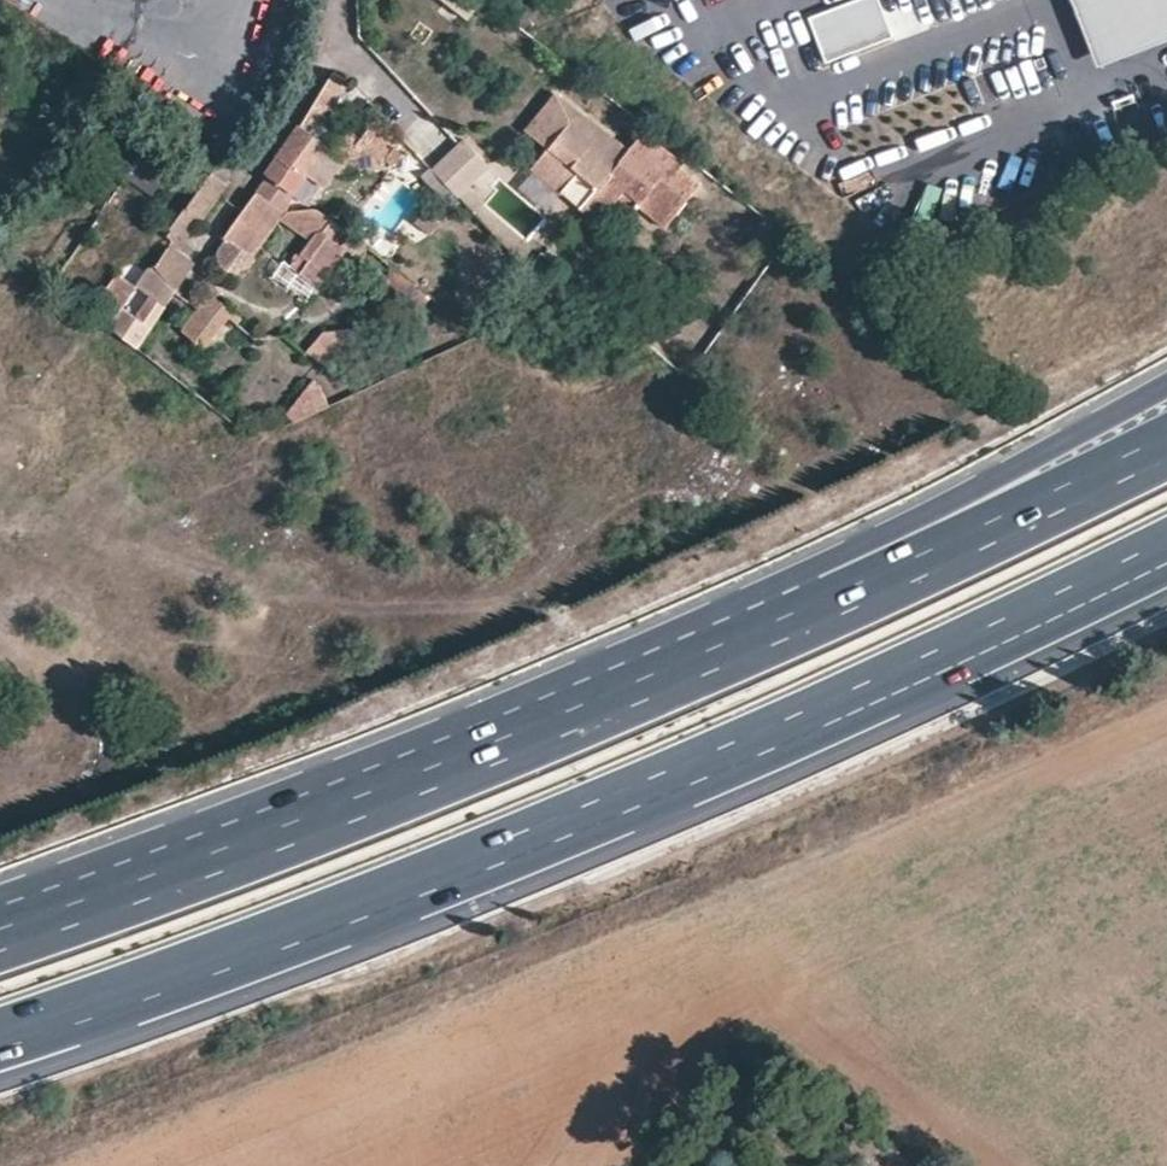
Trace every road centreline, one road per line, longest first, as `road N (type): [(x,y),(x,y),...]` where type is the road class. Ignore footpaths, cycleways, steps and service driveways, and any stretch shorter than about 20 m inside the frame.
road 1 (motorway): [(0,1039),(591,815),(1166,551)]
road 2 (motorway): [(1166,383),(571,720)]
road 3 (motorway): [(1166,446),(571,720)]
road 4 (motorway): [(571,720),(304,829),(0,939)]

